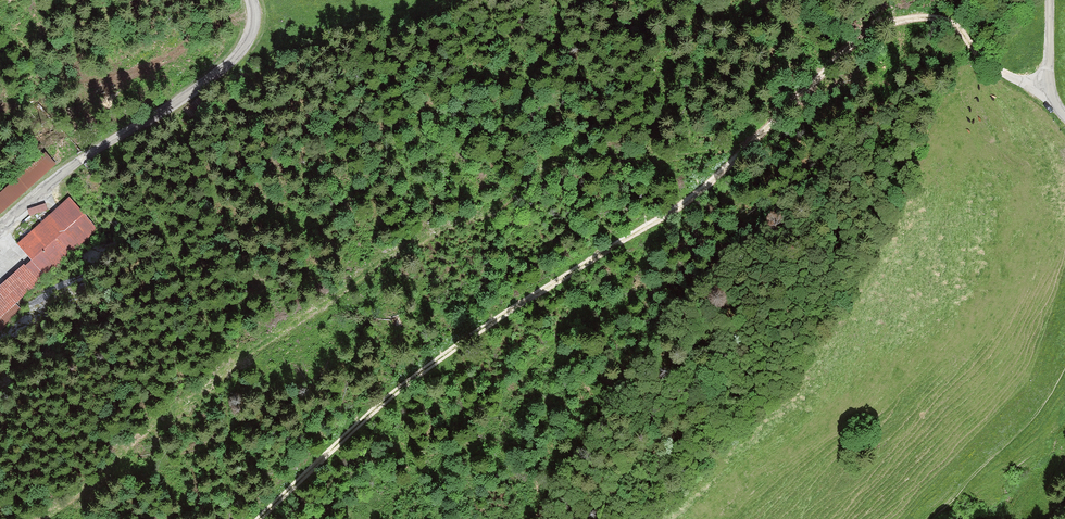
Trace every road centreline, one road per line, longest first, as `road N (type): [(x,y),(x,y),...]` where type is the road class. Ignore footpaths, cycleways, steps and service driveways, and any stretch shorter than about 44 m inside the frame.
road 1 (track): [(1052,90),(1003,72),(947,21),(924,17),(867,33),(698,192),(401,387),(258,518)]
road 2 (unclassified): [(0,227),(79,159),(228,67),(247,43),(250,0)]

